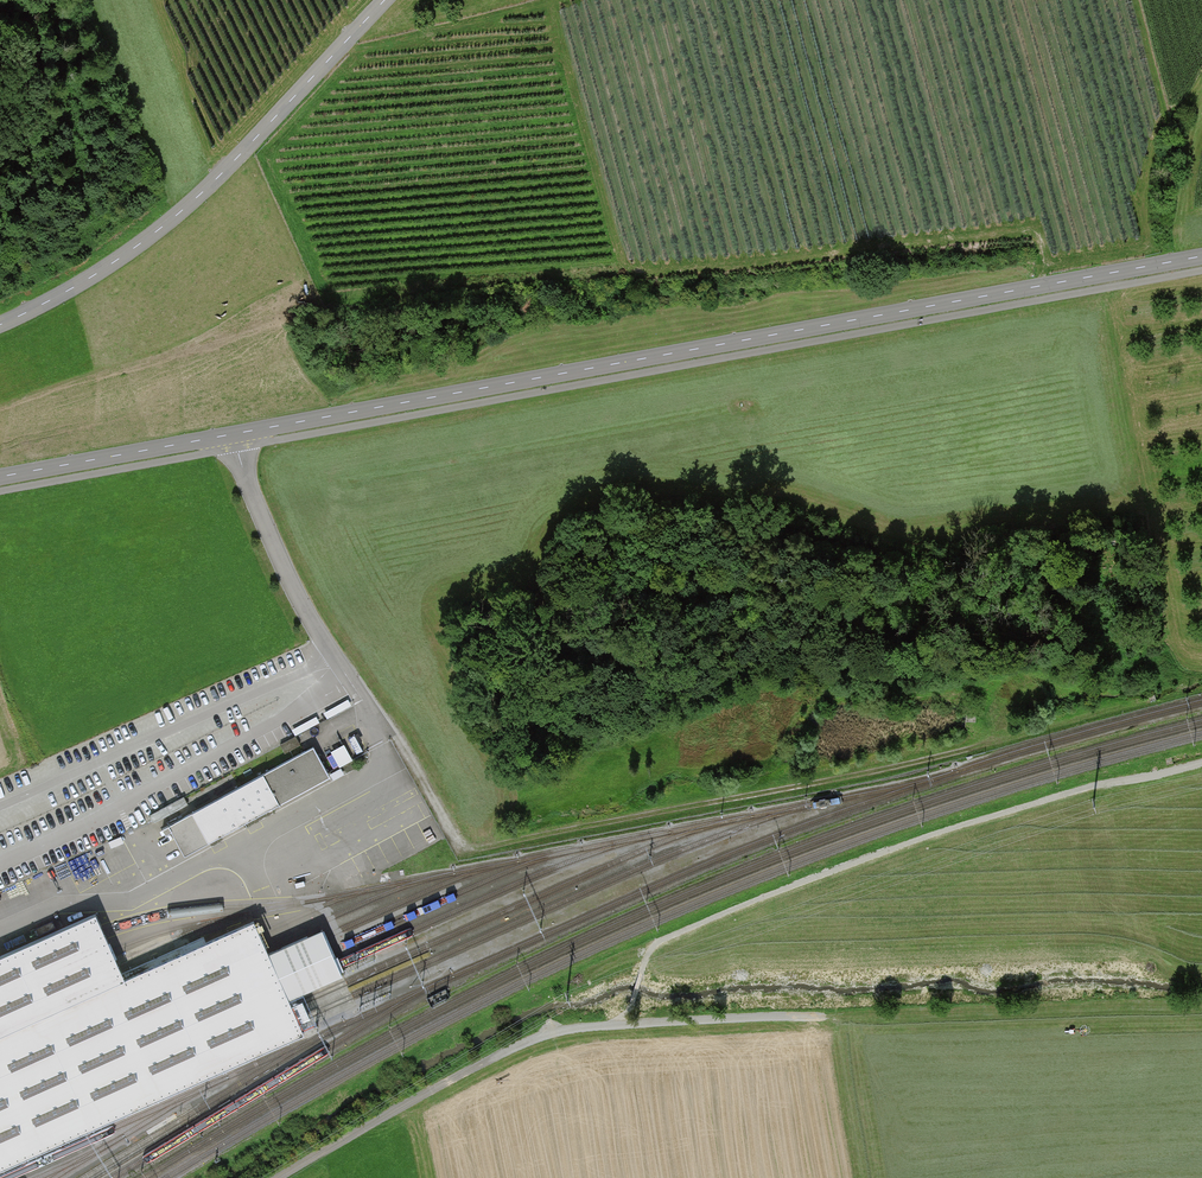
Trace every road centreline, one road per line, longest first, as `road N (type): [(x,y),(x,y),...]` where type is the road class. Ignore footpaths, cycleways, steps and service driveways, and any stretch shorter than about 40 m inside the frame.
road 1 (track): [(359,49),(267,156),(330,297),(1036,228),(1042,286)]
road 2 (tertiary): [(233,434),(1201,257)]
road 3 (track): [(999,741),(474,849),(450,837),(393,736),(366,710)]
road 4 (track): [(280,1177),(552,1032),(824,1015)]
road 5 (tertiary): [(0,325),(95,275),(179,213),(385,0)]
road 6 (residential): [(233,434),(296,594),(366,710)]
road 7 (track): [(549,1),(624,272)]
road 8 (tertiary): [(0,477),(233,434)]
road 9 (track): [(1162,121),(1146,177),(1150,247),(1046,264)]
road 10 (track): [(338,50),(551,0)]

